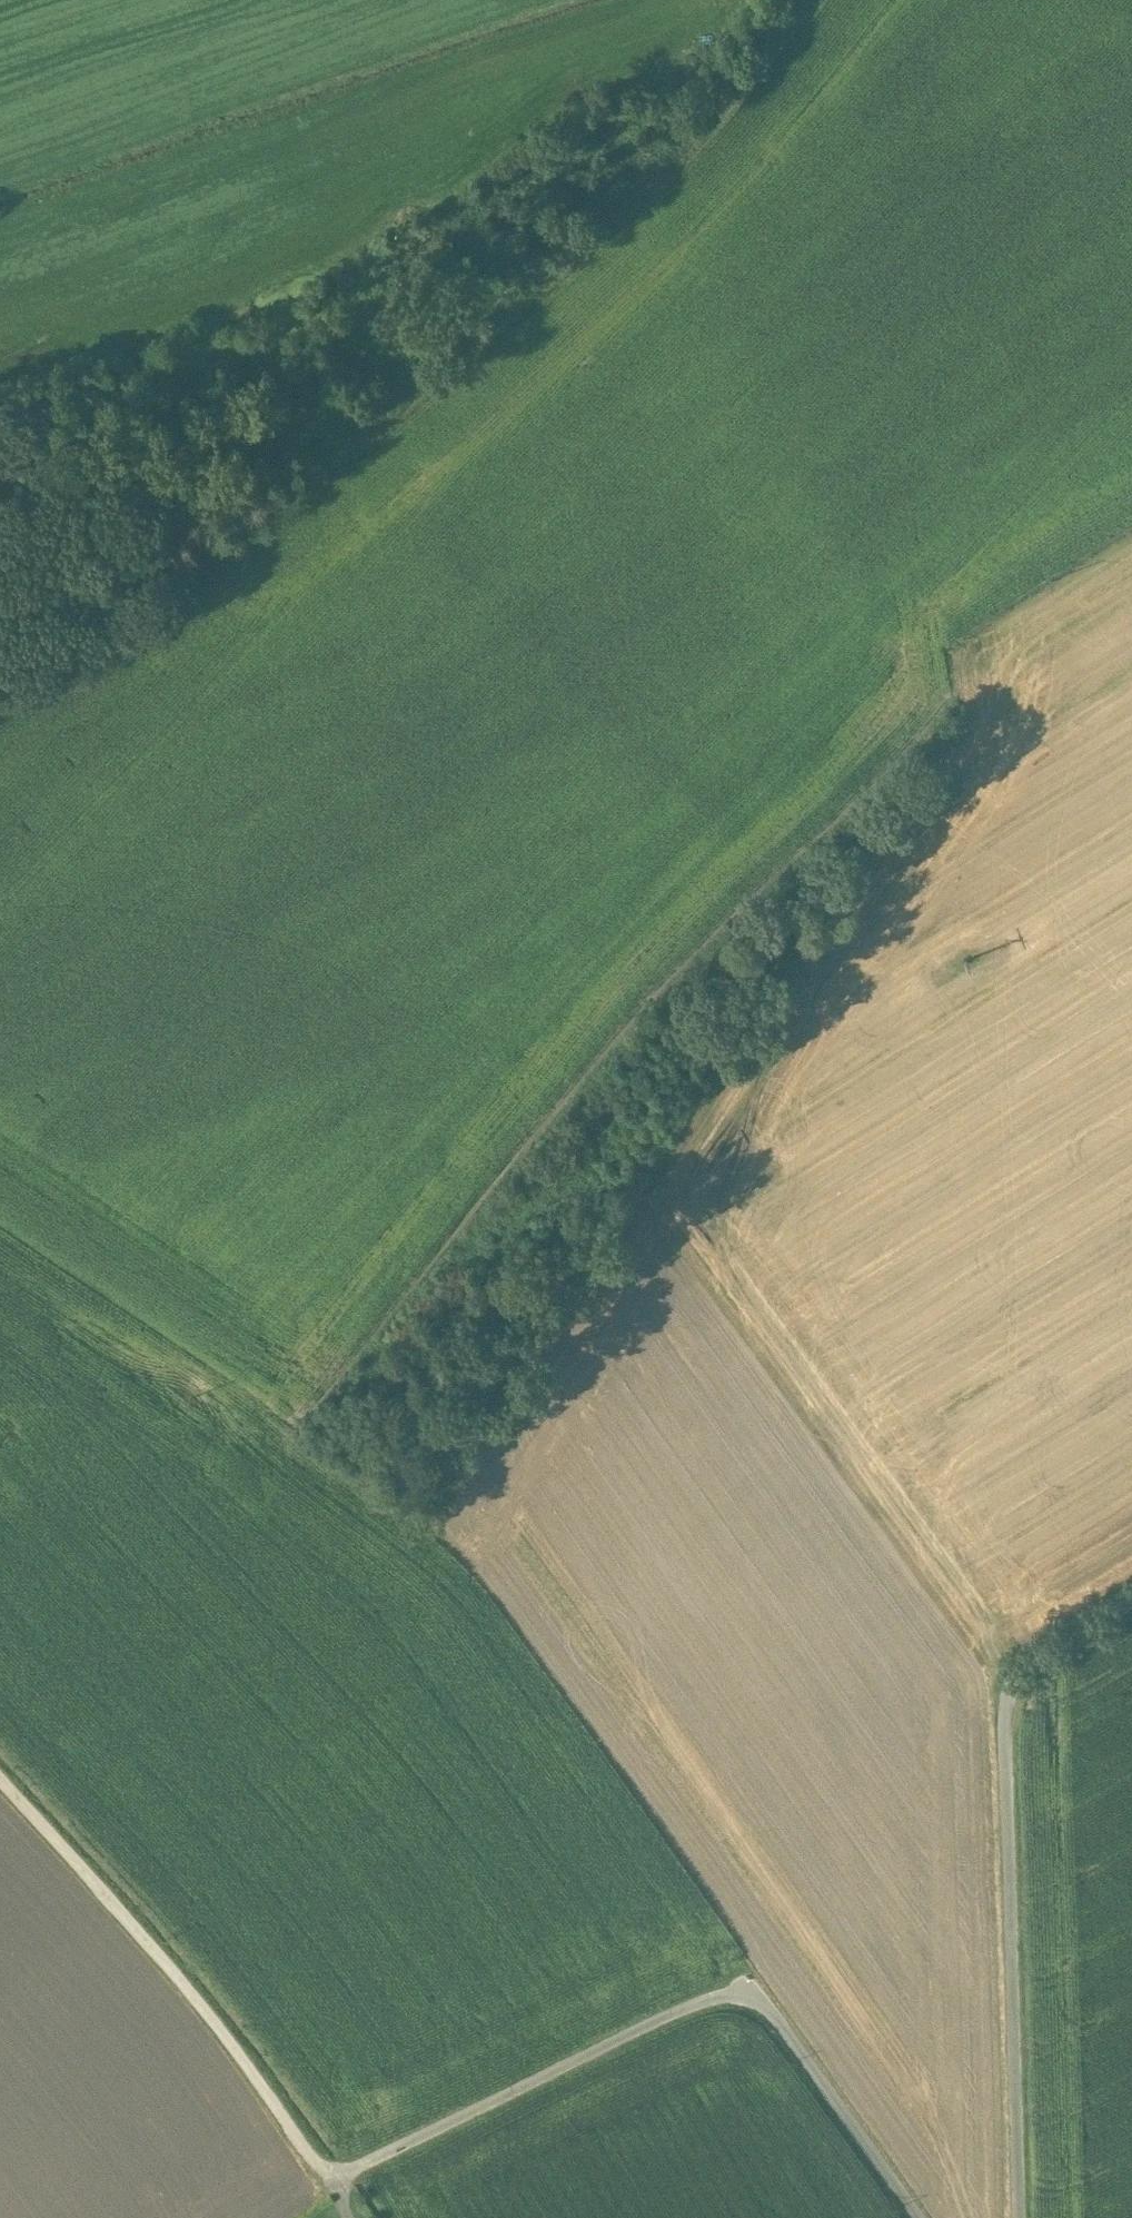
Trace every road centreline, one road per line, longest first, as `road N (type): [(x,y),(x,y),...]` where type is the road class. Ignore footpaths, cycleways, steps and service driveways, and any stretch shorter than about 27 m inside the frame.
road 1 (unclassified): [(332,2167),(382,2155),(712,1991),(752,1993),(790,2028),(926,2217)]
road 2 (unclassified): [(1023,2217),(1000,1689),(1022,1664),(1131,1596)]

